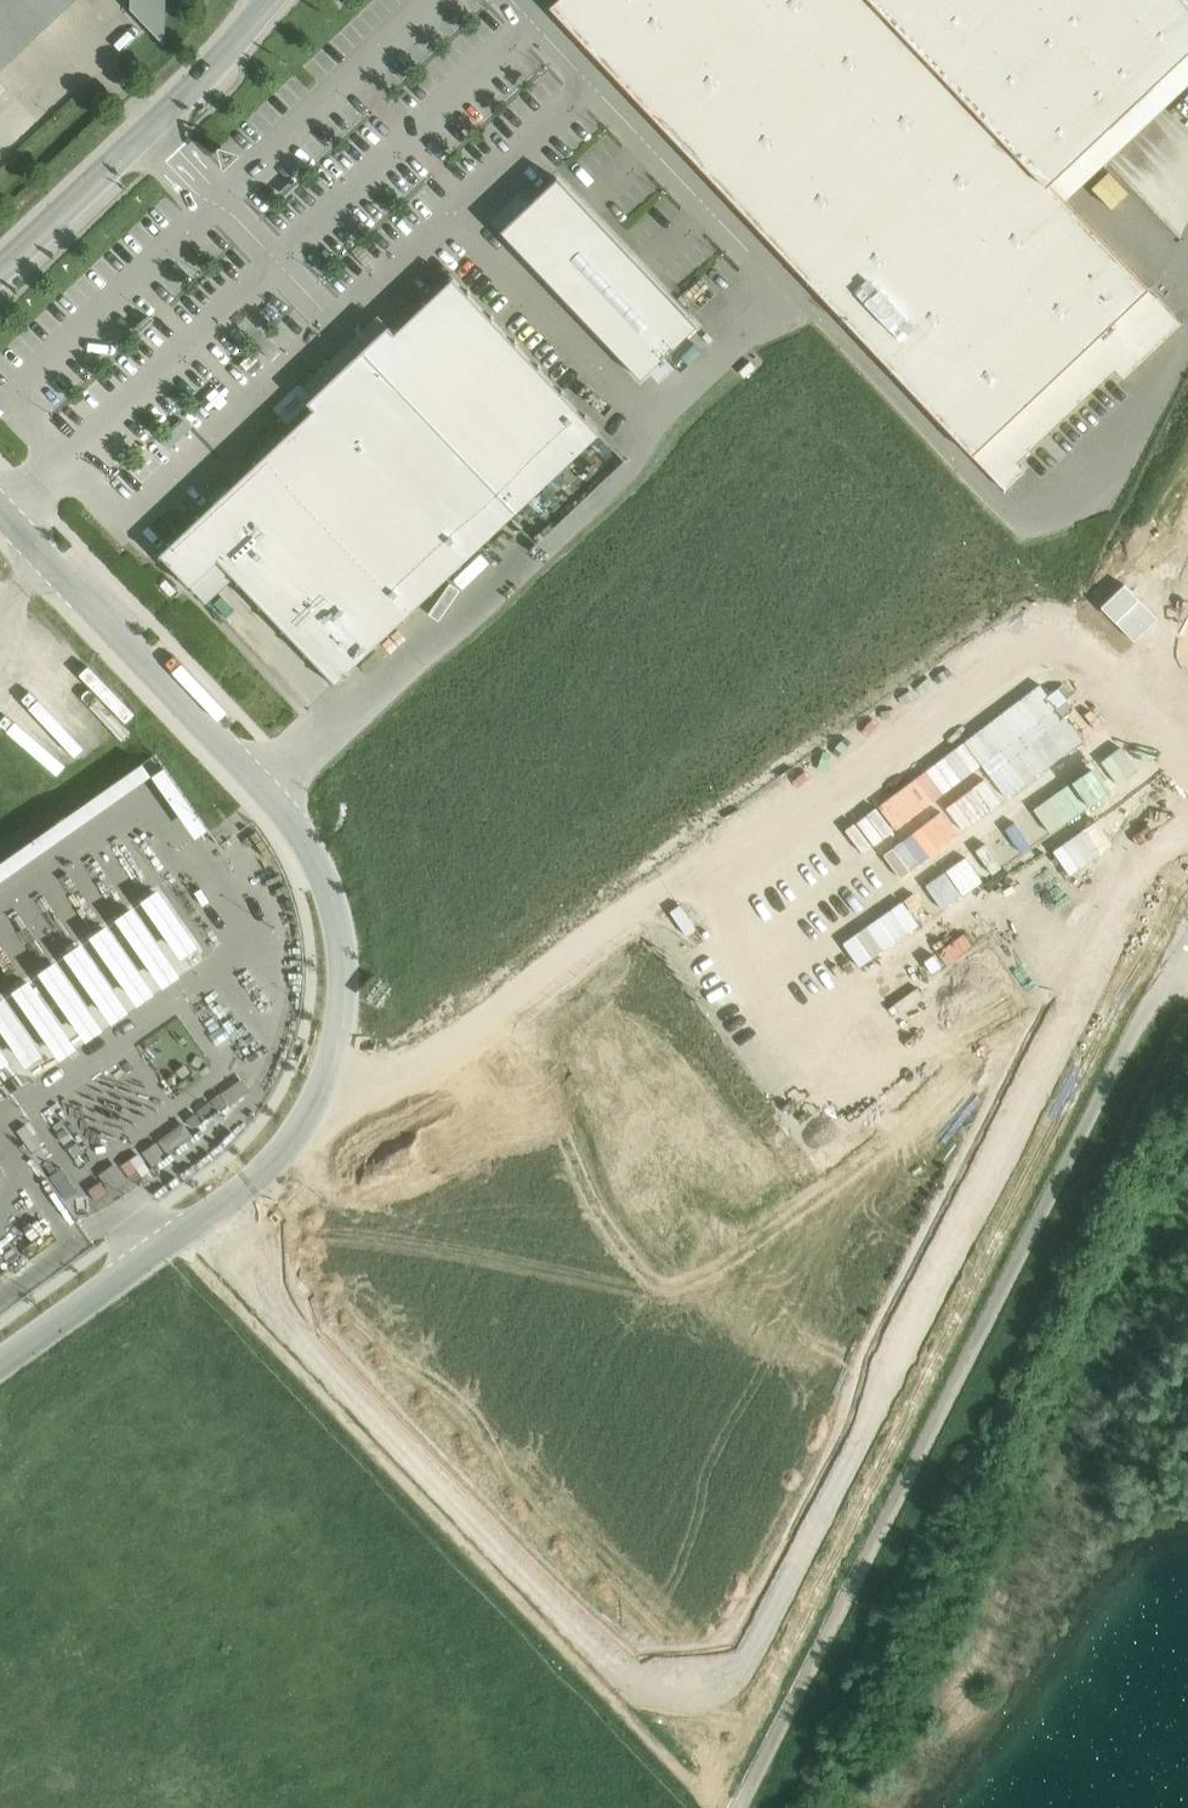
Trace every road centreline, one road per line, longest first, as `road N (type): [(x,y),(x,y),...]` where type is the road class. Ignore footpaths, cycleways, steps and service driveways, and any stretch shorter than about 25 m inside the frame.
road 1 (residential): [(197,1221),(333,1378),(659,1712),(697,1718),(730,1709),(754,1687),(1187,849)]
road 2 (unclassified): [(0,508),(264,787),(315,861),(342,936),(341,1010),(326,1073),(298,1132),(197,1221)]
road 3 (track): [(738,1807),(1143,1015)]
road 4 (unclassified): [(0,270),(147,134),(272,0)]
road 5 (unclassified): [(197,1221),(0,1366)]

